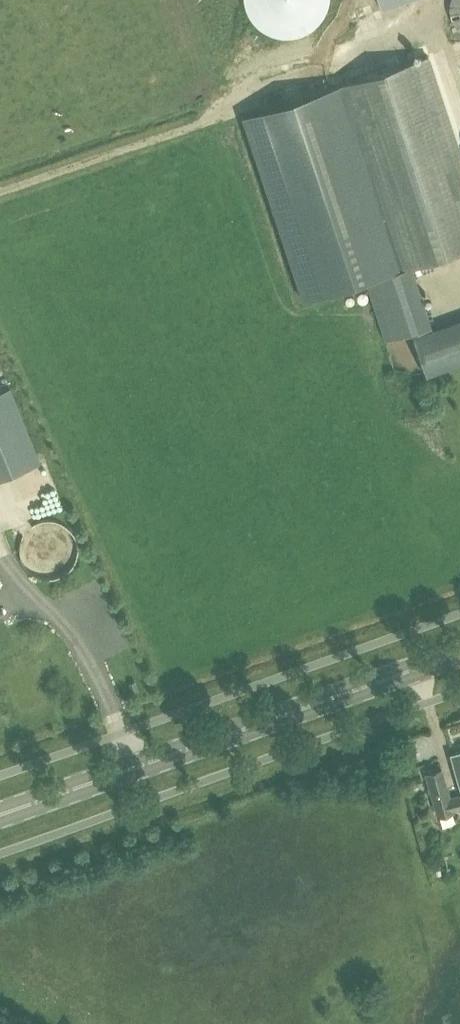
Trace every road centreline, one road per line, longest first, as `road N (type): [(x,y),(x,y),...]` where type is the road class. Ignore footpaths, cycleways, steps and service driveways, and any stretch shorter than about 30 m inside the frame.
road 1 (secondary): [(0,814),(459,652)]

